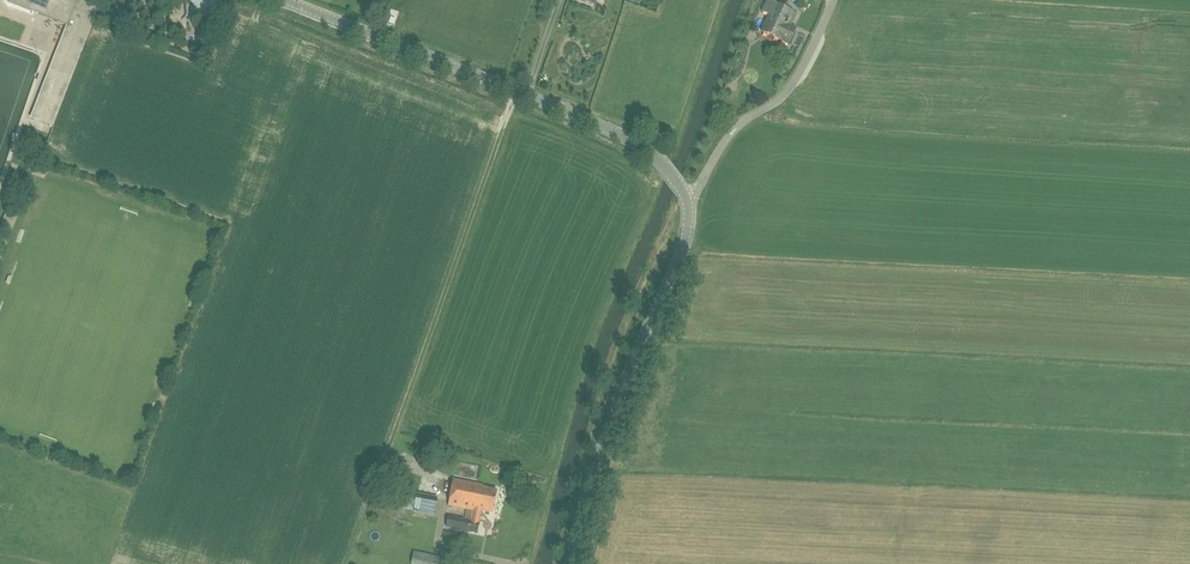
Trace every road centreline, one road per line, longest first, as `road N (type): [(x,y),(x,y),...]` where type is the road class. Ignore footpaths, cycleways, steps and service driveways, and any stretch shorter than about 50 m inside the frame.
road 1 (tertiary): [(692,202),(635,139),(284,0)]
road 2 (track): [(515,91),(382,470)]
road 3 (tertiary): [(569,563),(609,425),(679,266),(692,202)]
road 4 (unclassified): [(692,202),(730,136),(785,93),(832,0)]

